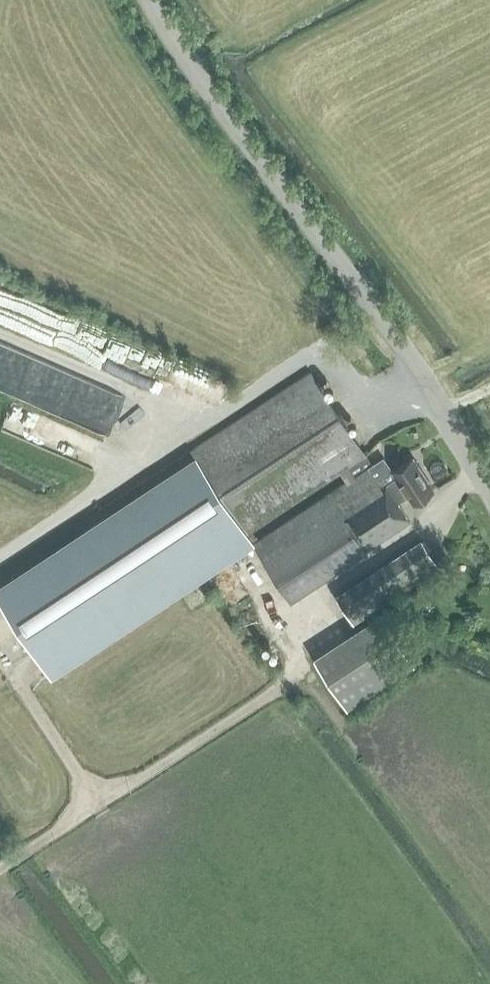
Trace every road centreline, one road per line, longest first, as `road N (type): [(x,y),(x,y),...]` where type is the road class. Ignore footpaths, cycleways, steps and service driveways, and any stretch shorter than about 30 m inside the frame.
road 1 (tertiary): [(489,493),(415,366),(218,106),(149,0)]

